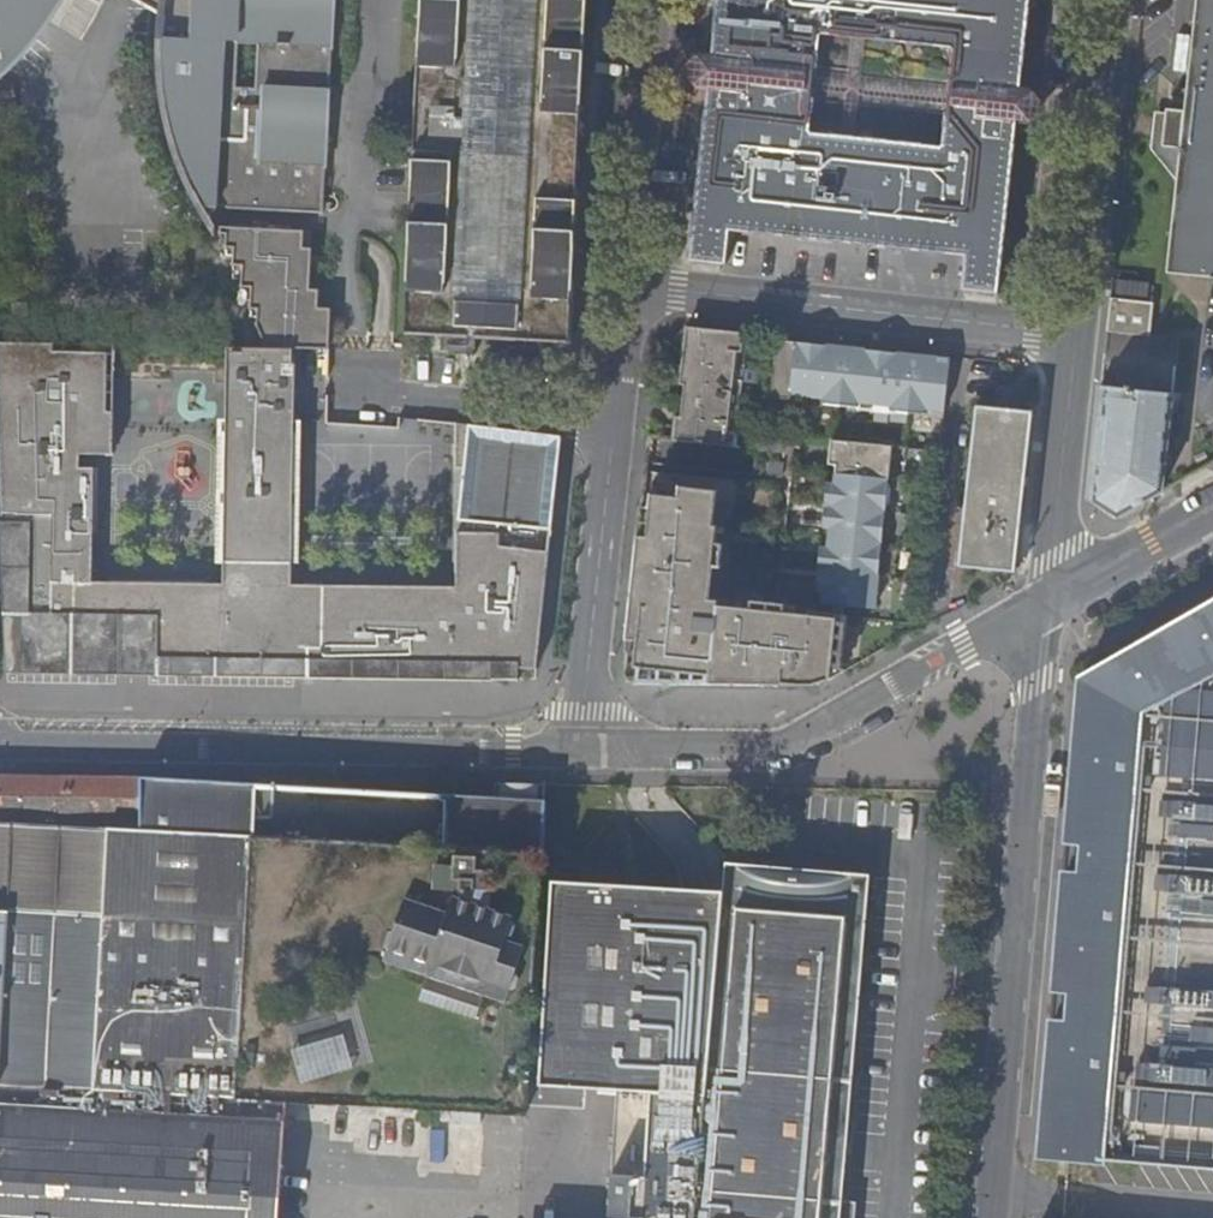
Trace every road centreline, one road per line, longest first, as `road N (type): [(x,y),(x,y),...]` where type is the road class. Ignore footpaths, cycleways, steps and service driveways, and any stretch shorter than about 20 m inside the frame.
road 1 (residential): [(1062,596),(992,1217)]
road 2 (residential): [(0,743),(587,750)]
road 3 (residential): [(587,750),(783,750),(1062,596)]
road 4 (residential): [(631,283),(1081,333)]
road 5 (residential): [(620,408),(587,750)]
road 6 (residential): [(1081,333),(1116,0)]
road 7 (residential): [(620,408),(351,388),(351,348)]
road 8 (residential): [(631,283),(658,0)]
road 9 (residential): [(1062,596),(1081,333)]
road 10 (residential): [(1062,596),(1212,512)]

